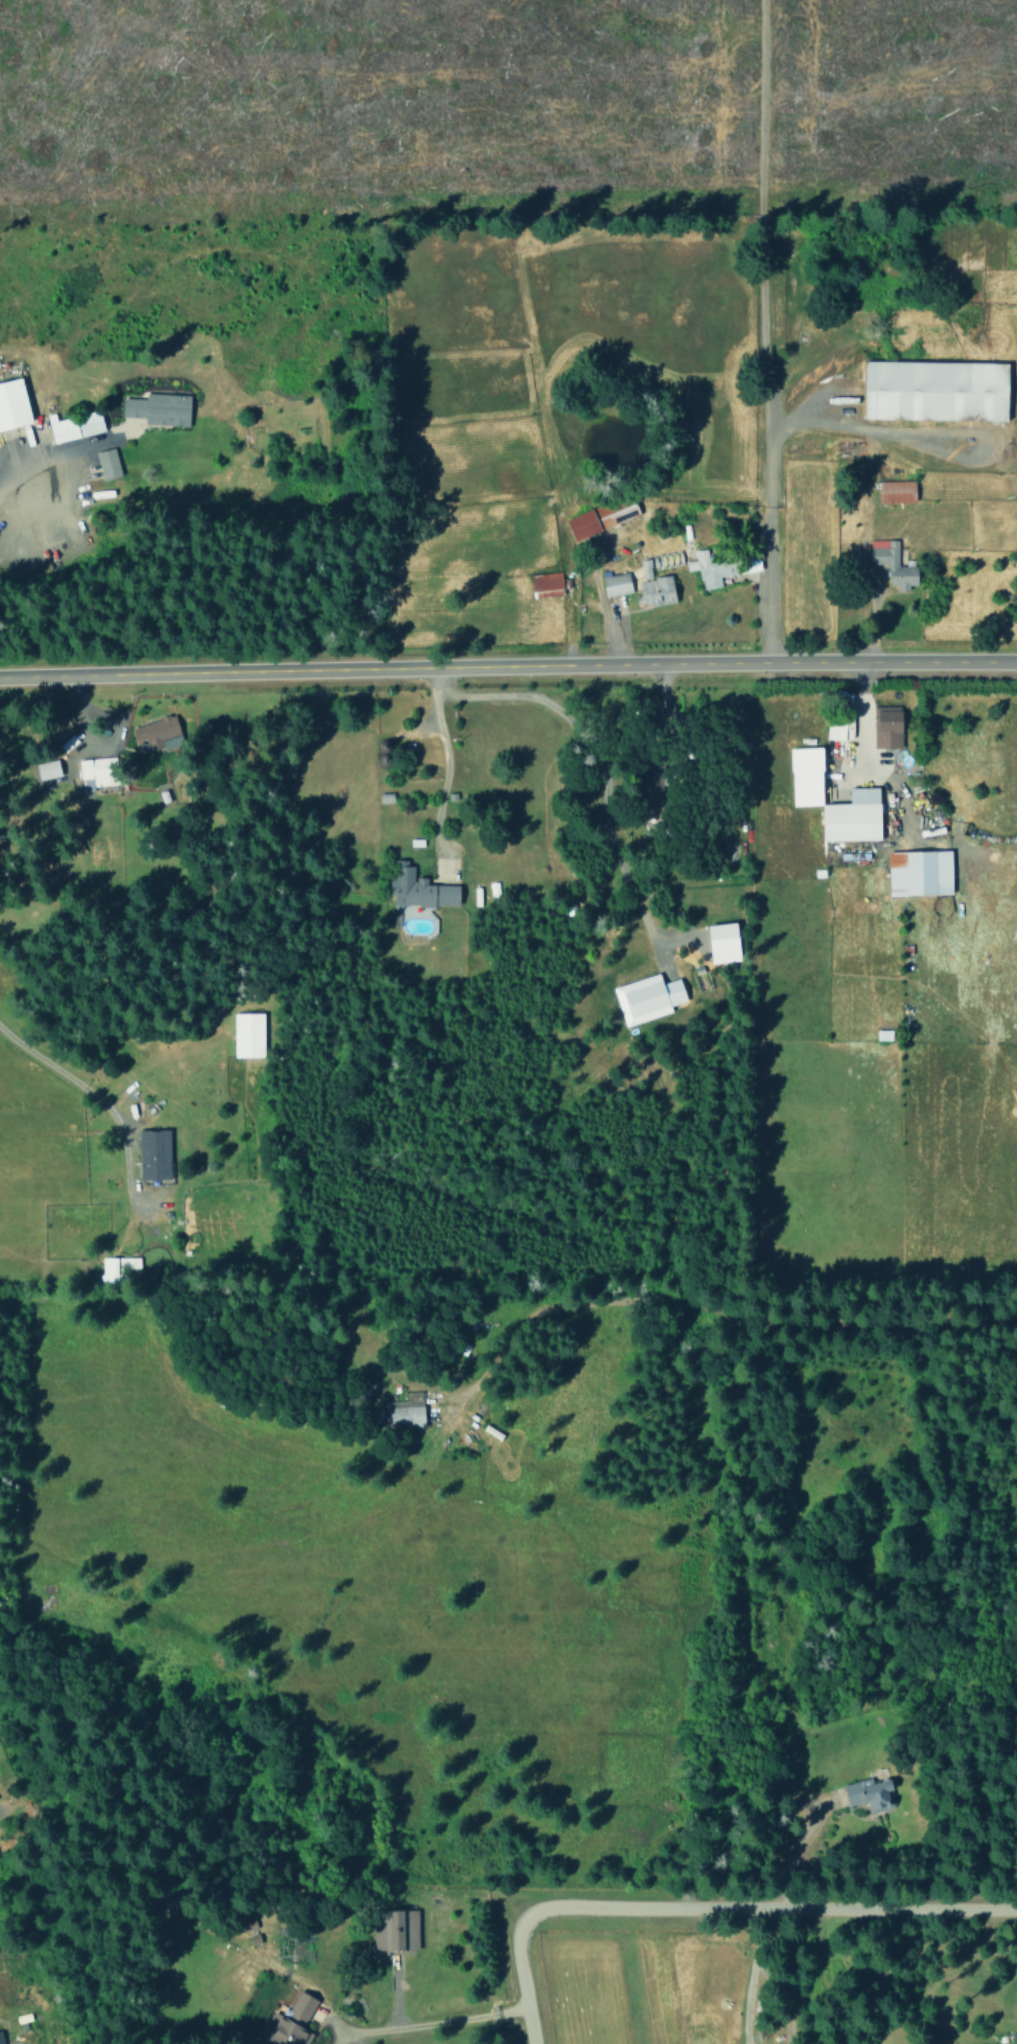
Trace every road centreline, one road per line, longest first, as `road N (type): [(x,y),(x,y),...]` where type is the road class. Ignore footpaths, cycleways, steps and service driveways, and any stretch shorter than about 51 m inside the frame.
road 1 (tertiary): [(1016,666),(0,681)]
road 2 (residential): [(1016,1911),(543,1905),(519,1927),(515,1959),(530,2043)]
road 3 (residential): [(1016,1316),(716,1323),(577,1296),(533,1315)]
road 4 (residential): [(149,1215),(129,1192),(127,1151),(100,1099),(0,1026)]

